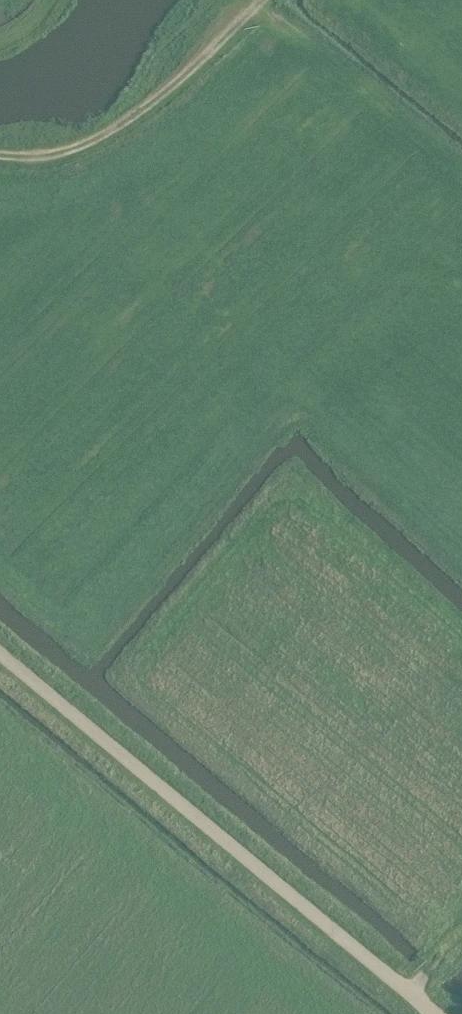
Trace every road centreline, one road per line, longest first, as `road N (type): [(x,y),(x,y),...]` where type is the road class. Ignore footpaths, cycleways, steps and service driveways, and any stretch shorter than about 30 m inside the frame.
road 1 (unclassified): [(434,1013),(228,831),(0,646)]
road 2 (track): [(257,0),(145,107),(60,155),(0,156)]

